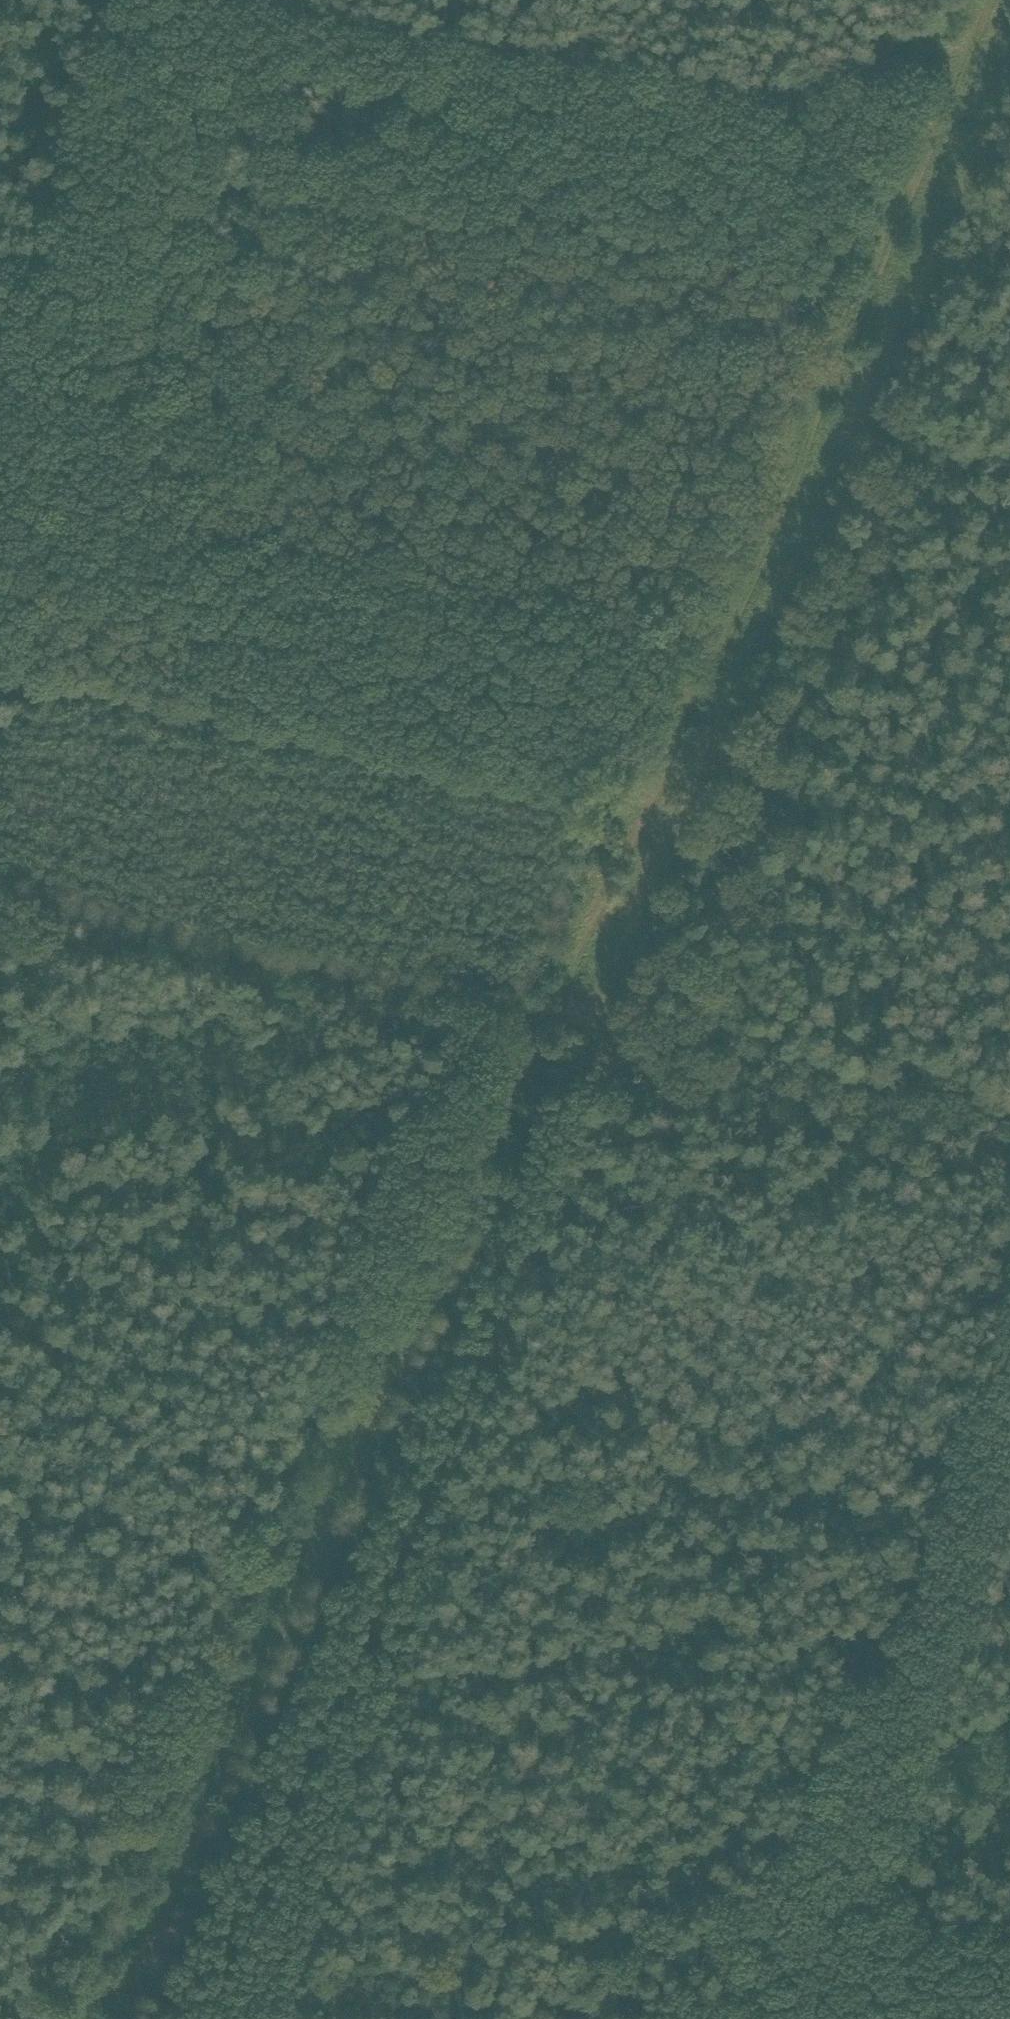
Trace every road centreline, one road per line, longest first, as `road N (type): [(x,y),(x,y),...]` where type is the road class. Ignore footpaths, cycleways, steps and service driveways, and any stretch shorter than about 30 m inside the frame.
road 1 (track): [(123,2018),(985,0)]
road 2 (track): [(1009,1112),(759,1055),(550,1026),(333,967),(0,899)]
road 3 (track): [(1009,106),(952,73),(789,100),(227,0)]
road 4 (track): [(866,1914),(1009,1446)]

